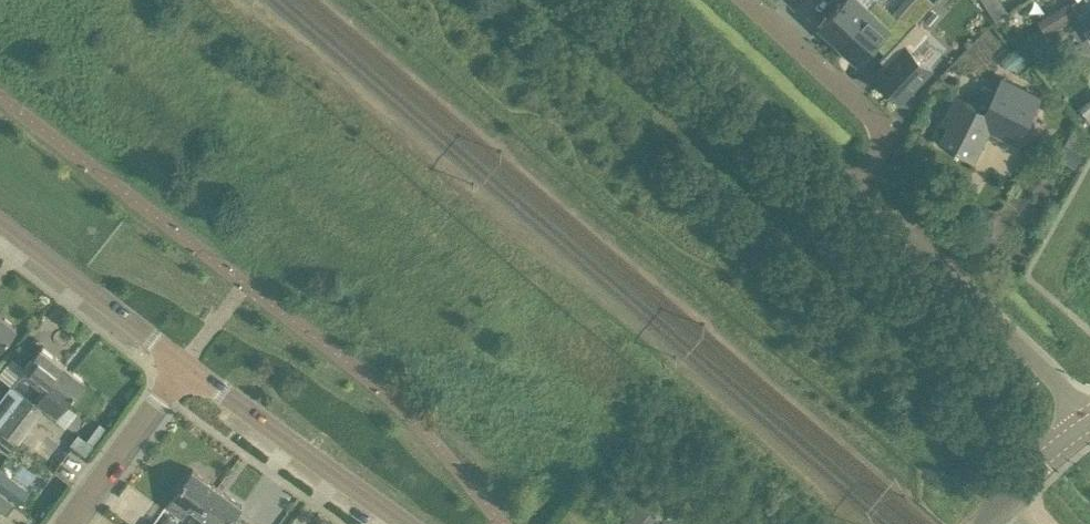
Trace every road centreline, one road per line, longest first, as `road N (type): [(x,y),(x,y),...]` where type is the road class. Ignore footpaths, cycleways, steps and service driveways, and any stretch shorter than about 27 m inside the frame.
road 1 (residential): [(1089,419),(858,200)]
road 2 (residential): [(858,200),(647,0)]
road 3 (residential): [(405,523),(183,364)]
road 4 (residential): [(745,0),(877,120),(884,147),(858,200)]
road 5 (residential): [(183,364),(0,221)]
road 6 (residential): [(65,523),(183,364)]

